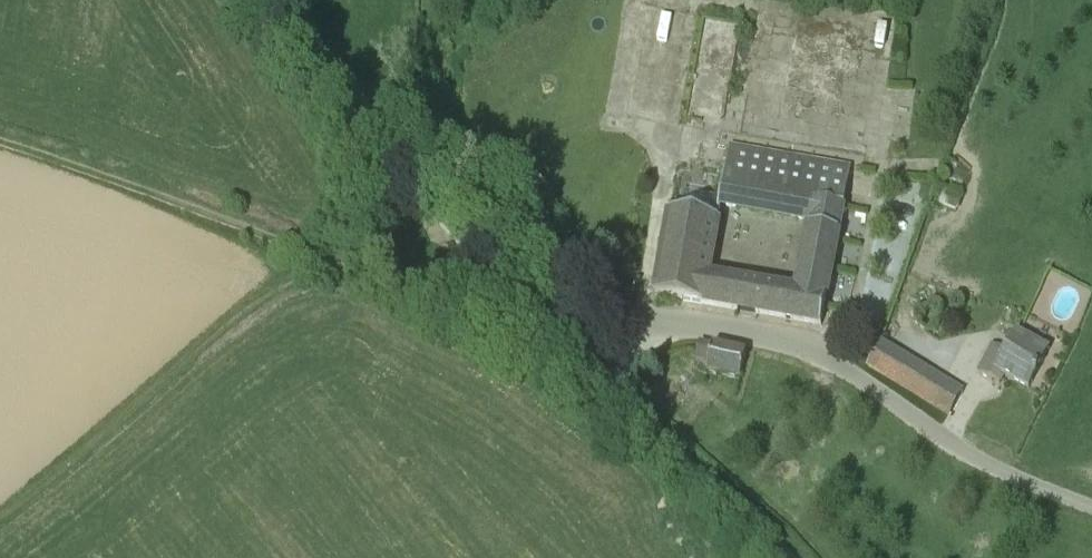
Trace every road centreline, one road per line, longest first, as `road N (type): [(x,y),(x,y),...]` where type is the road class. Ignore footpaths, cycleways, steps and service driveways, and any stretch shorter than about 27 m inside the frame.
road 1 (unclassified): [(1091,507),(959,449),(798,341),(669,323)]
road 2 (track): [(351,267),(294,278),(260,298),(0,518)]
road 3 (unclassified): [(530,304),(271,0)]
road 4 (track): [(351,267),(0,142)]
road 5 (unclassified): [(785,557),(597,380)]
road 6 (track): [(546,323),(495,326),(351,267)]
road 7 (unclassified): [(669,323),(530,304)]

